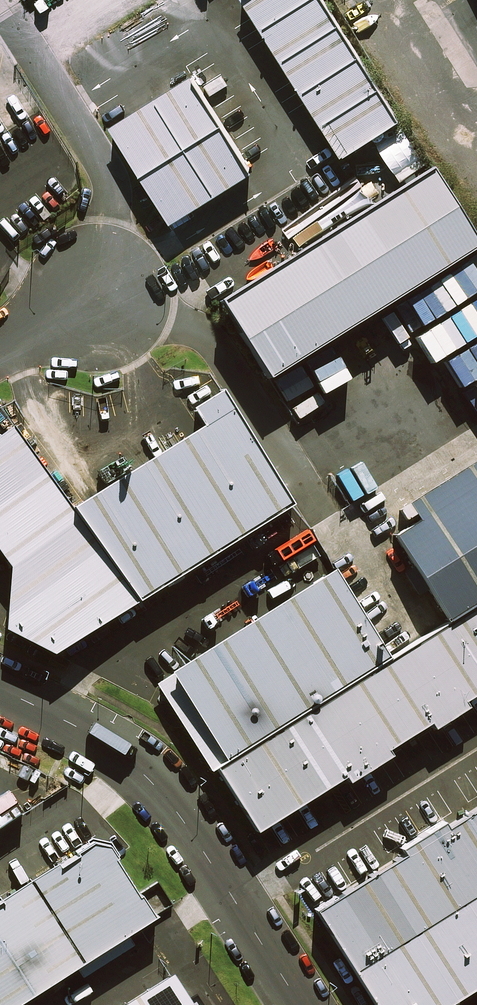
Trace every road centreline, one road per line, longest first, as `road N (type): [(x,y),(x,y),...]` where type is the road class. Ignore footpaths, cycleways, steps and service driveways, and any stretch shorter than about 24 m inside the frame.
road 1 (unclassified): [(97,298),(176,237),(297,162),(206,26),(62,103)]
road 2 (residential): [(0,689),(110,747),(151,781),(301,1004)]
road 3 (unclassified): [(62,103),(101,177),(97,298)]

